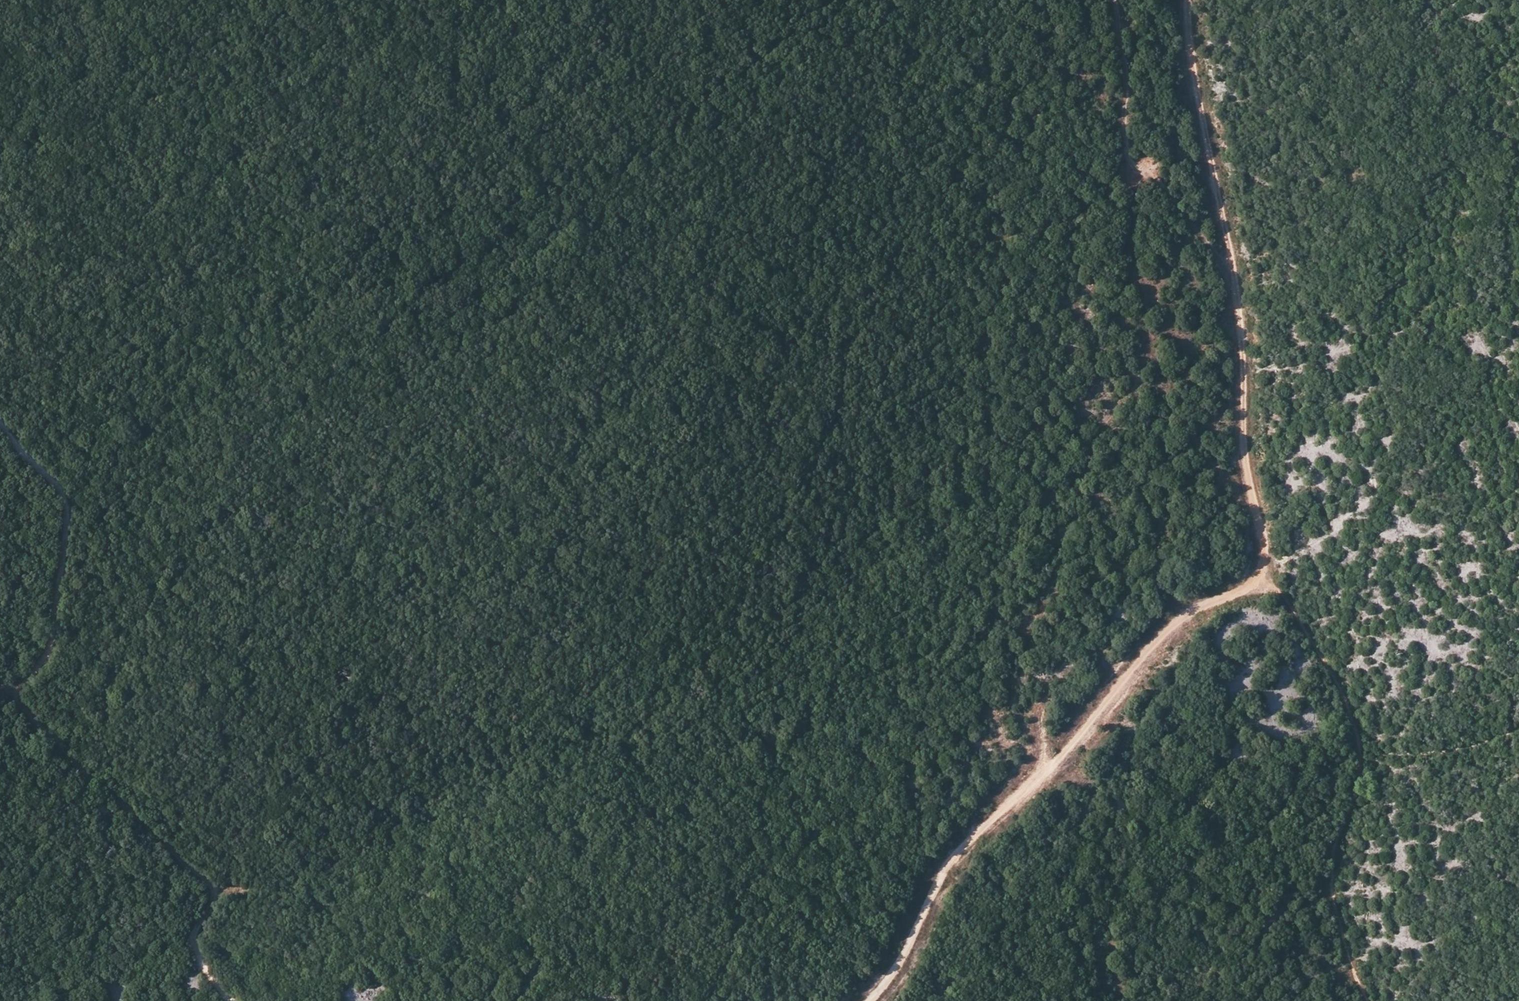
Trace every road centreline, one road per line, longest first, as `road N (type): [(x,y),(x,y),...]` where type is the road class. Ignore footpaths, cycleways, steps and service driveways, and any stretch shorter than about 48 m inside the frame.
road 1 (track): [(1188,0),(1189,62),(1237,280),(1246,451),(1265,558),(1260,575),(1163,634),(1059,762),(951,859),(901,970),(875,1000)]

